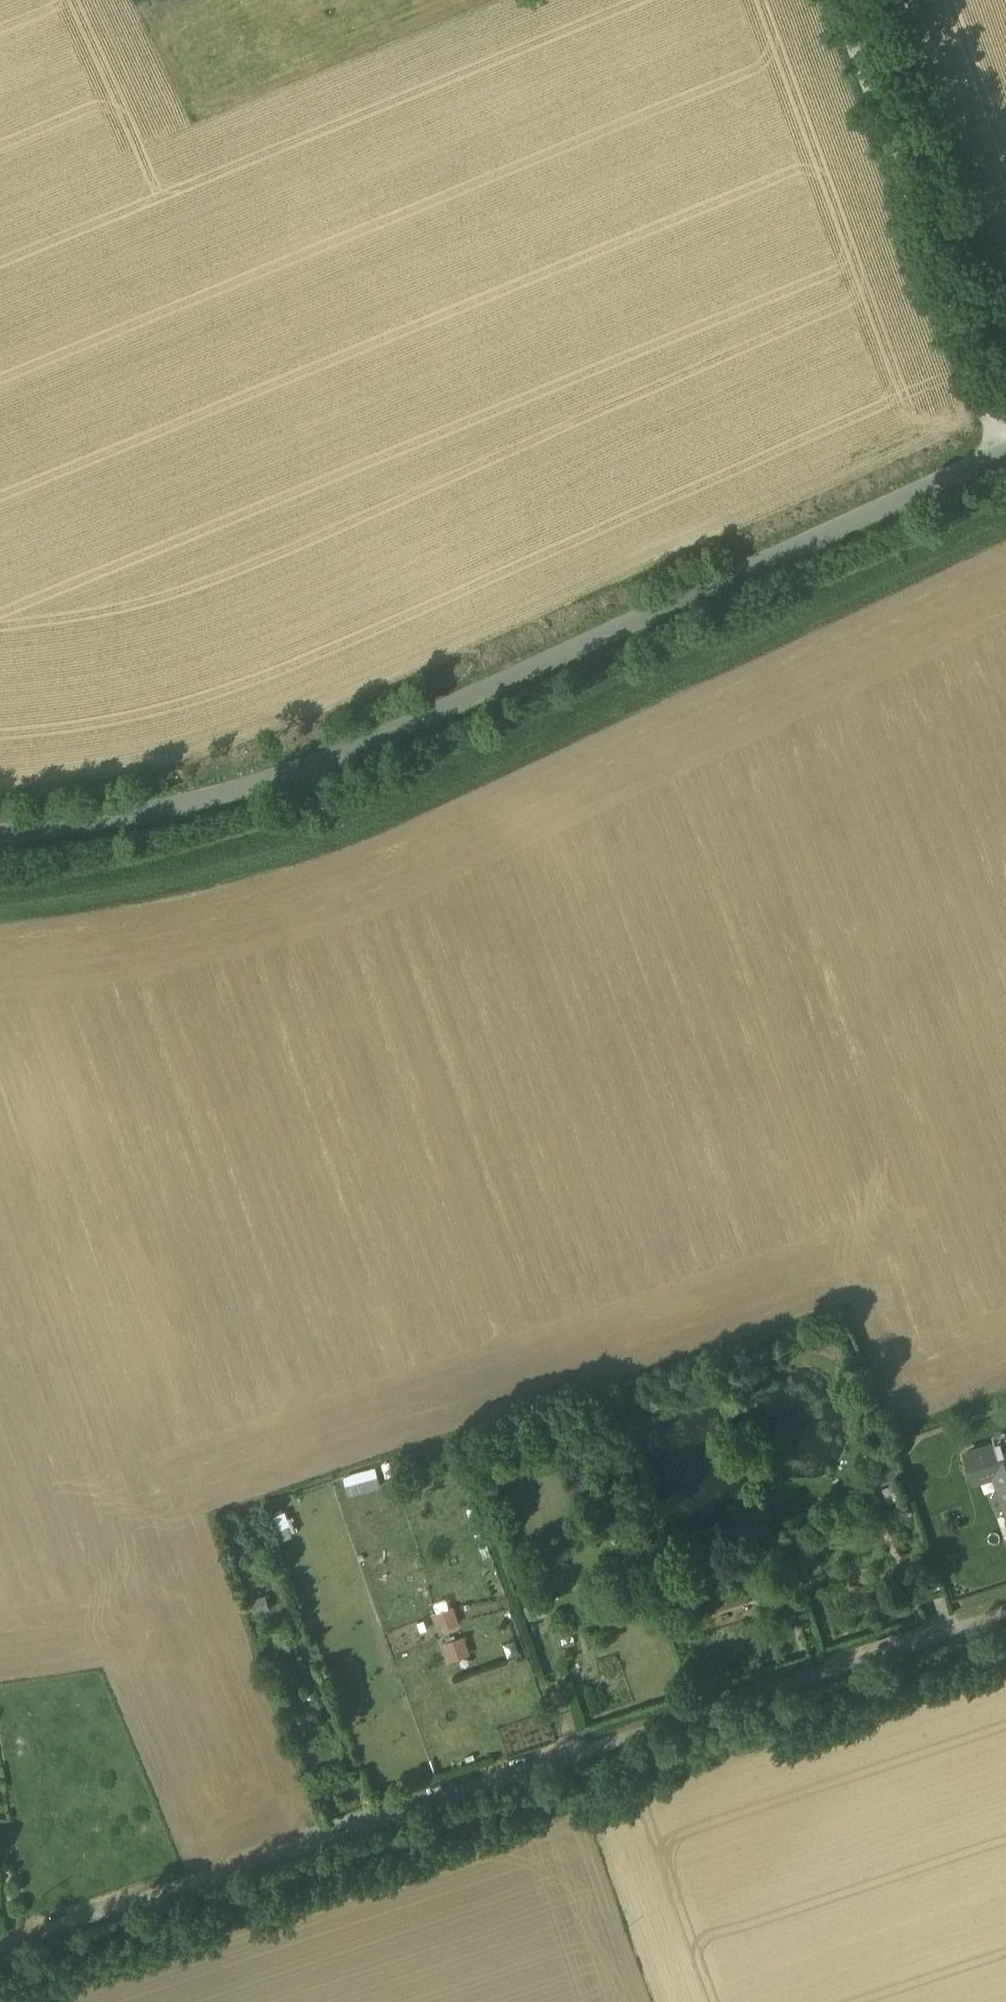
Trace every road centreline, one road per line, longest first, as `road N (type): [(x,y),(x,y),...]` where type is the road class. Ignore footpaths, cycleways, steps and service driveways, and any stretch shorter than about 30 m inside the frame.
road 1 (unclassified): [(1005,449),(268,777),(0,835)]
road 2 (residential): [(0,1940),(1005,1607)]

